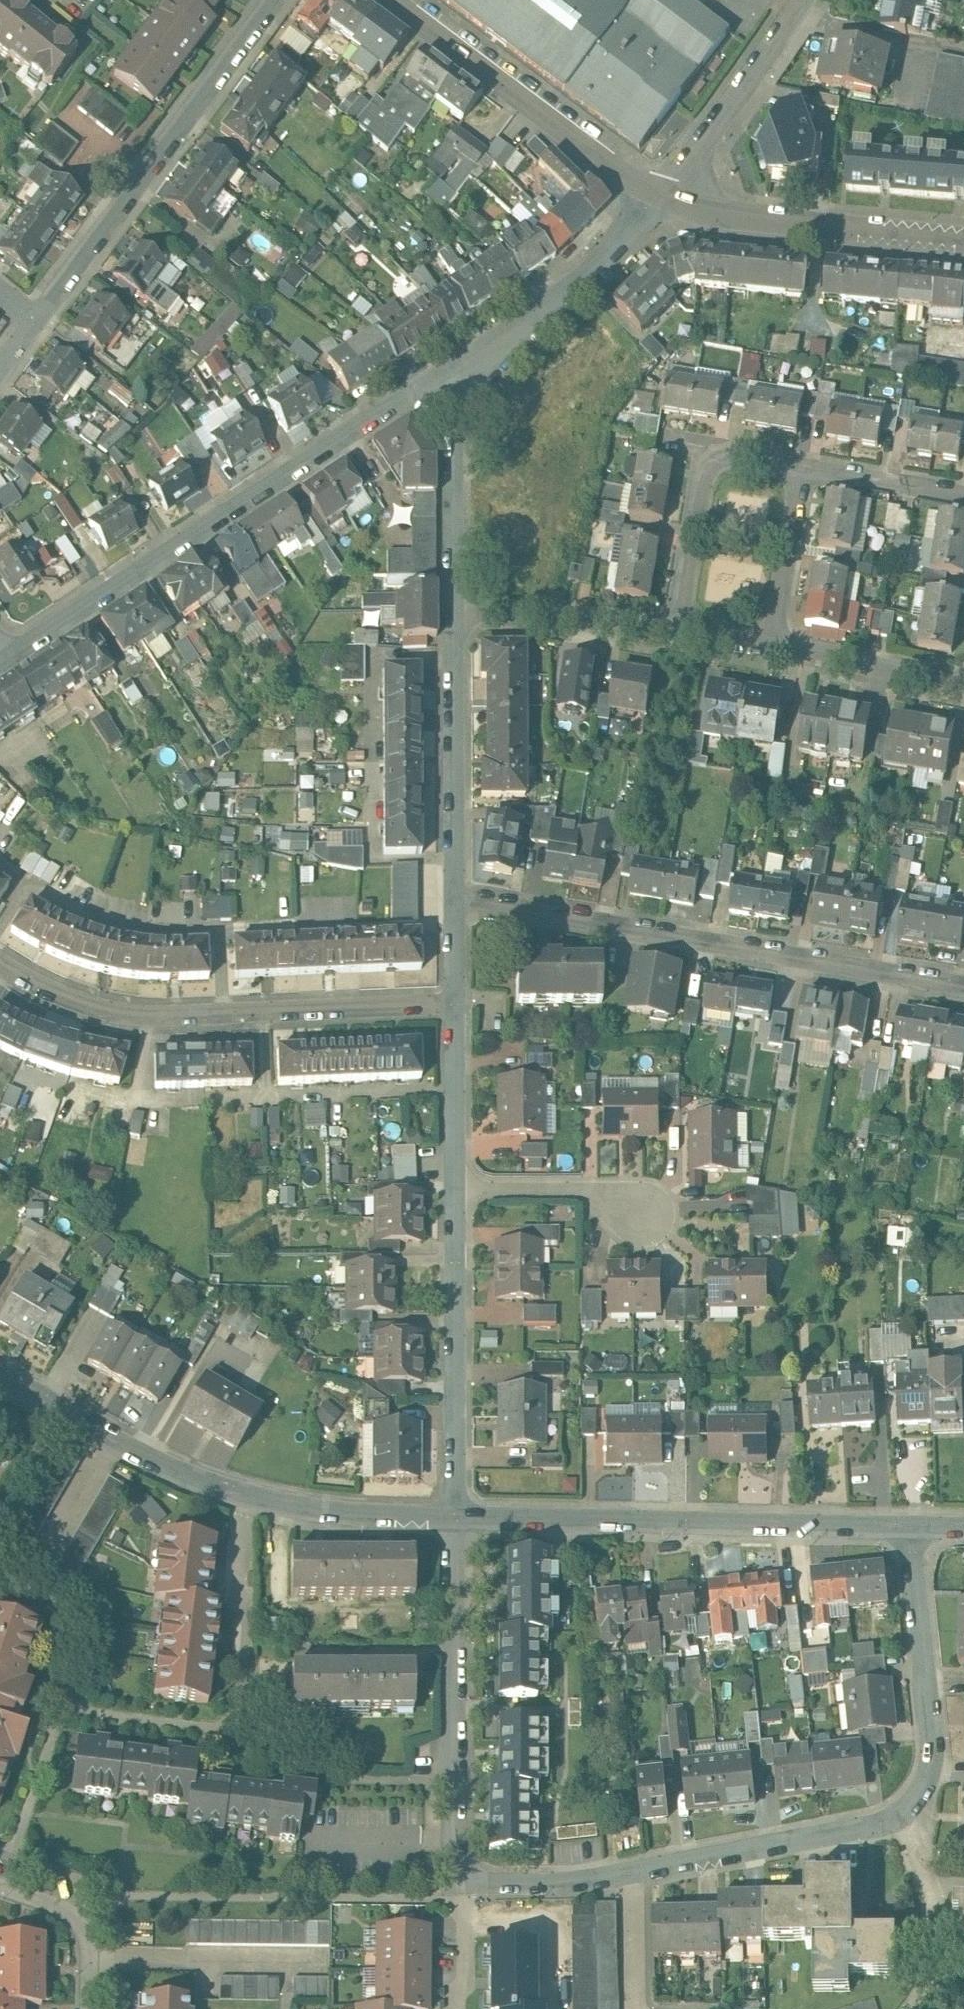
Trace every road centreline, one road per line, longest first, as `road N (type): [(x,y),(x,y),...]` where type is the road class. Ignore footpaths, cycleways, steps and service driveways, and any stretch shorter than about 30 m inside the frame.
road 1 (residential): [(915,1521),(933,1750),(902,1815),(590,1878),(463,1886)]
road 2 (residential): [(455,370),(7,656)]
road 3 (residential): [(456,897),(963,984)]
road 4 (residential): [(453,1511),(369,1510),(216,1483),(0,1368)]
road 5 (residential): [(0,954),(134,1010),(451,1004)]
road 6 (residential): [(915,1521),(453,1511)]
road 7 (residential): [(38,315),(276,0)]
road 8 (residential): [(453,1511),(463,1886)]
road 9 (residential): [(669,193),(625,170),(399,0)]
road 10 (residential): [(449,1197),(453,1511)]
road 11 (residential): [(455,599),(456,897)]
road 12 (residential): [(963,236),(743,212),(669,193)]
road 13 (residential): [(669,637),(698,480),(710,460),(737,452),(809,465)]
road 14 (residential): [(669,193),(455,370)]
road 15 (residential): [(810,0),(669,193)]
road 16 (residential): [(455,370),(455,599)]
road 17 (residential): [(455,599),(669,637)]
road 18 (residential): [(451,1004),(449,1197)]
road 19 (residential): [(809,465),(776,653)]
road 20 (residential): [(776,653),(963,686)]
road 21 (residential): [(90,2008),(88,1937),(79,1923),(0,1887)]
road 22 (residential): [(809,465),(963,492)]
road 23 (residential): [(557,1196),(623,1195),(643,1206),(631,1241),(603,1236)]
road 24 (residential): [(463,1886),(465,2008)]

